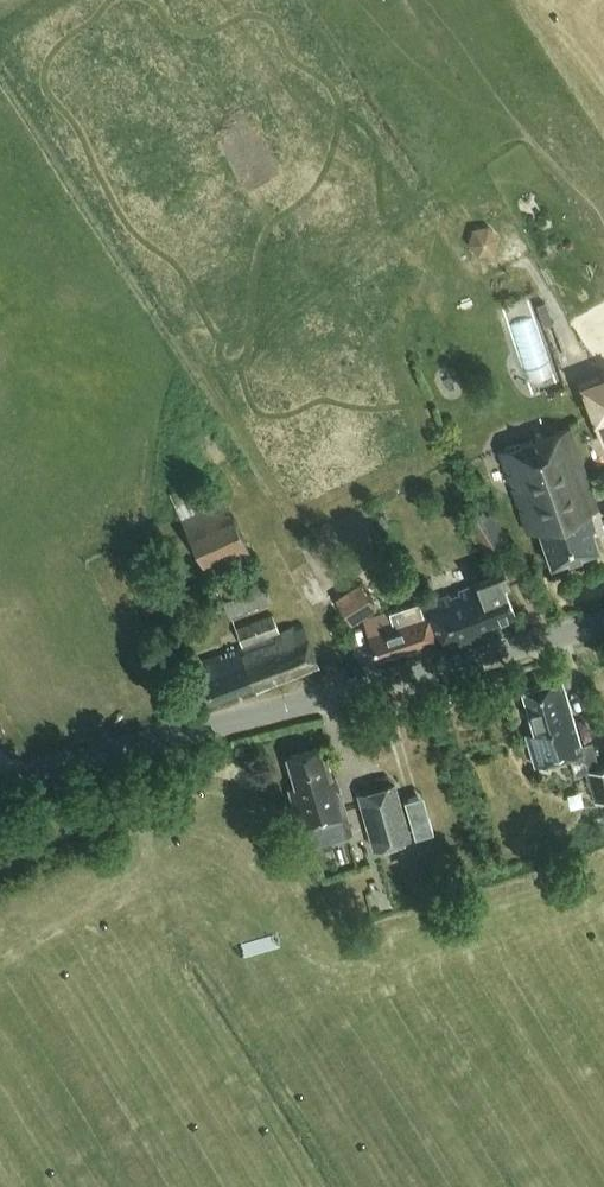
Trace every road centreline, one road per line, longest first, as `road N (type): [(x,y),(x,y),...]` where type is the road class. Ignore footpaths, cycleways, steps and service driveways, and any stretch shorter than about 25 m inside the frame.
road 1 (unclassified): [(0,783),(603,622)]

